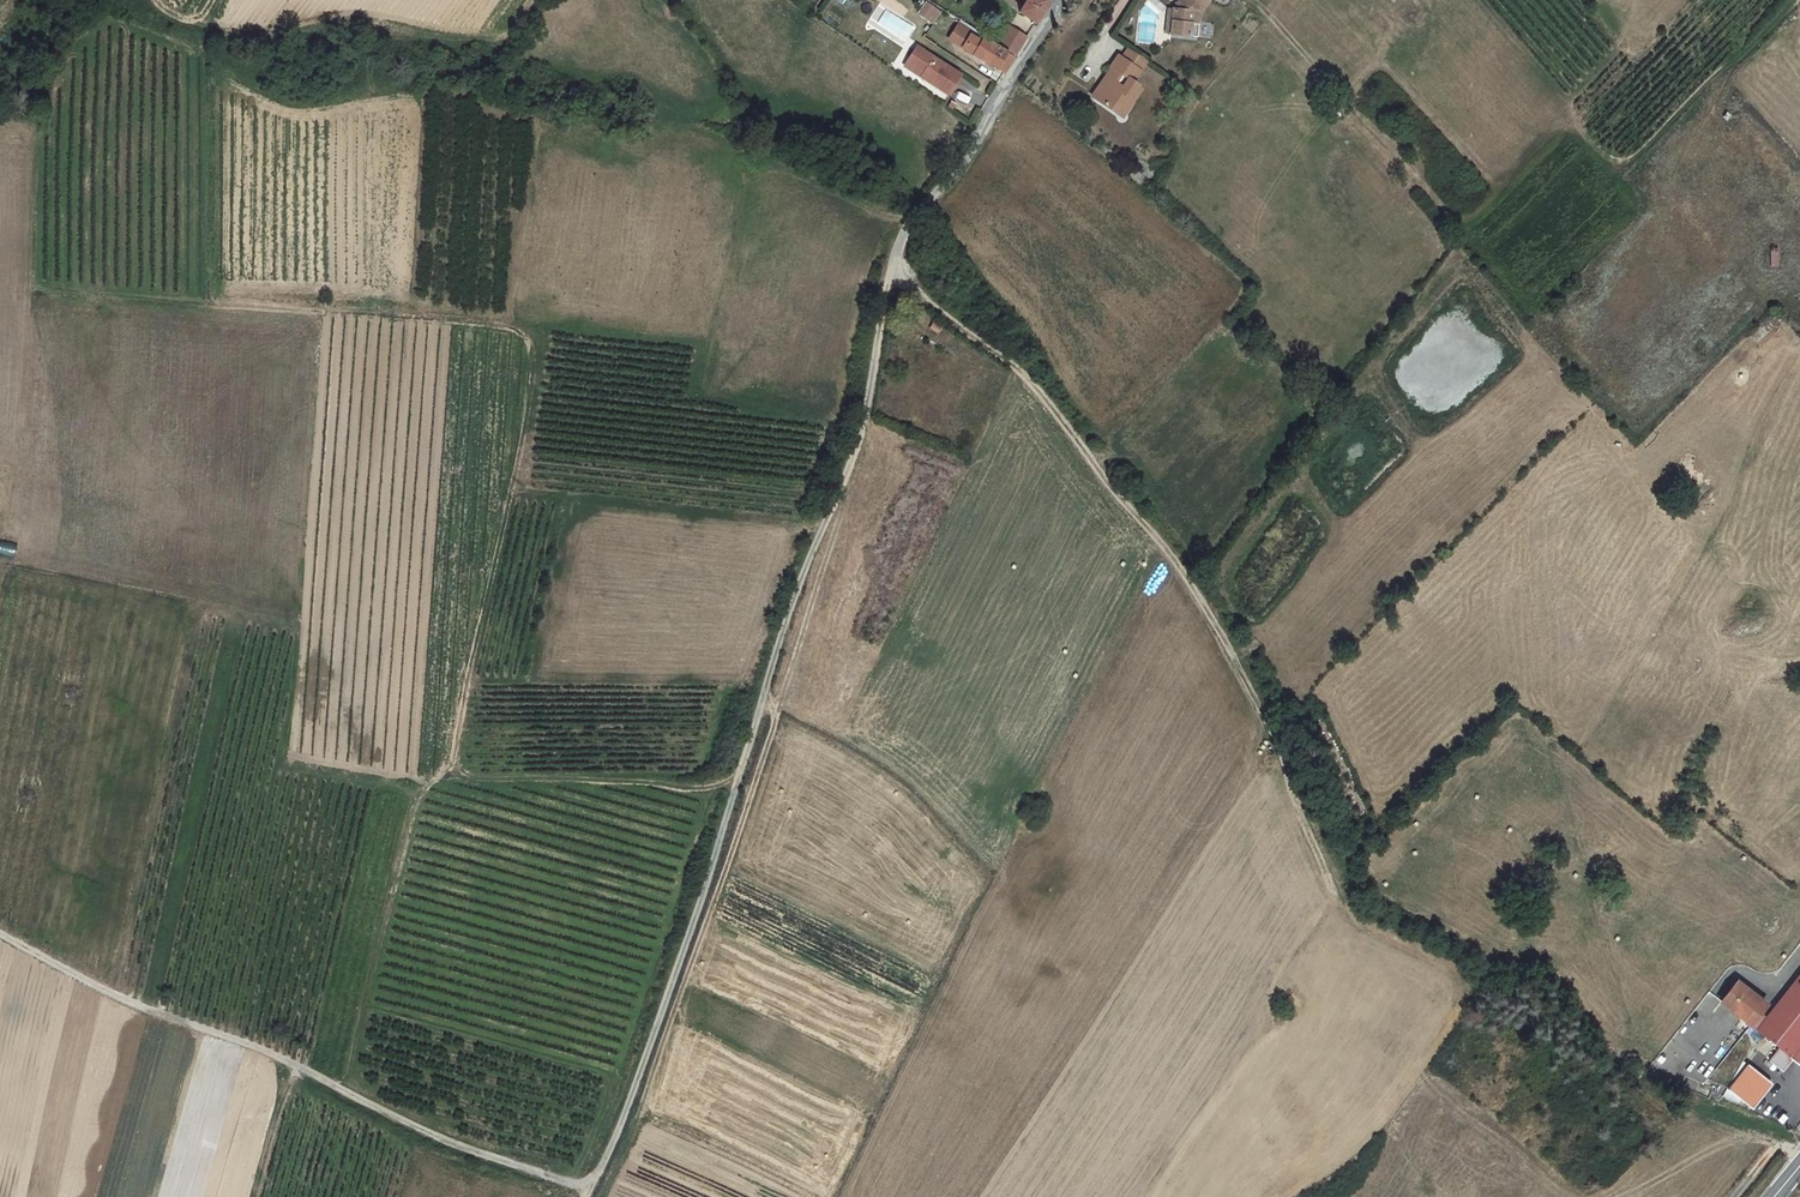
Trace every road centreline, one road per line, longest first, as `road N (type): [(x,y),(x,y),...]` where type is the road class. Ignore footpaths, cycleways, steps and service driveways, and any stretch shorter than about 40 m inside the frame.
road 1 (track): [(585,1196),(624,1126),(806,560),(863,426),(889,262)]
road 2 (track): [(1251,0),(1689,514)]
road 3 (track): [(0,934),(116,997),(271,1054),(458,1144),(589,1185)]
road 4 (residential): [(889,262),(903,226),(968,159),(1060,0)]

